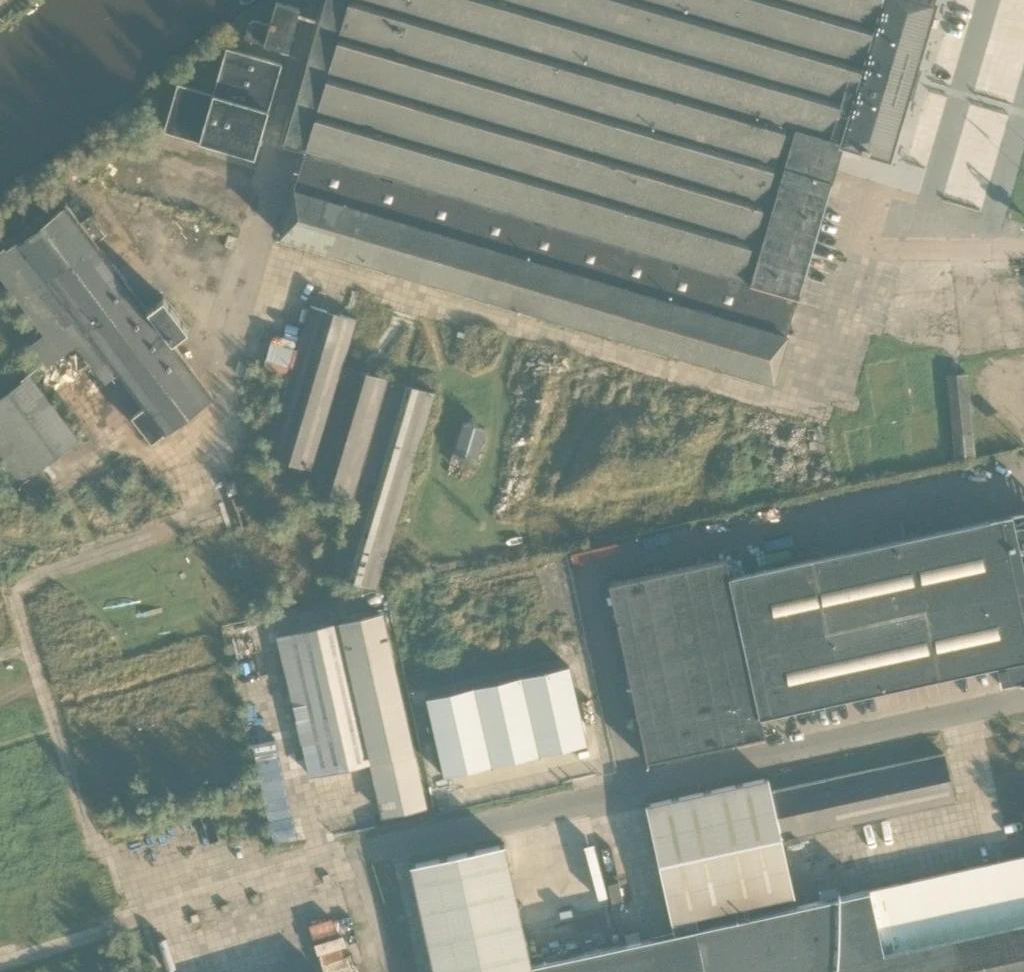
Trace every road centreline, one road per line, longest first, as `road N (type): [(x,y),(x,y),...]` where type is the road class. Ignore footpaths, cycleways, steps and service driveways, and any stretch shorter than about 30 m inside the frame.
road 1 (unclassified): [(359,851),(1023,700)]

